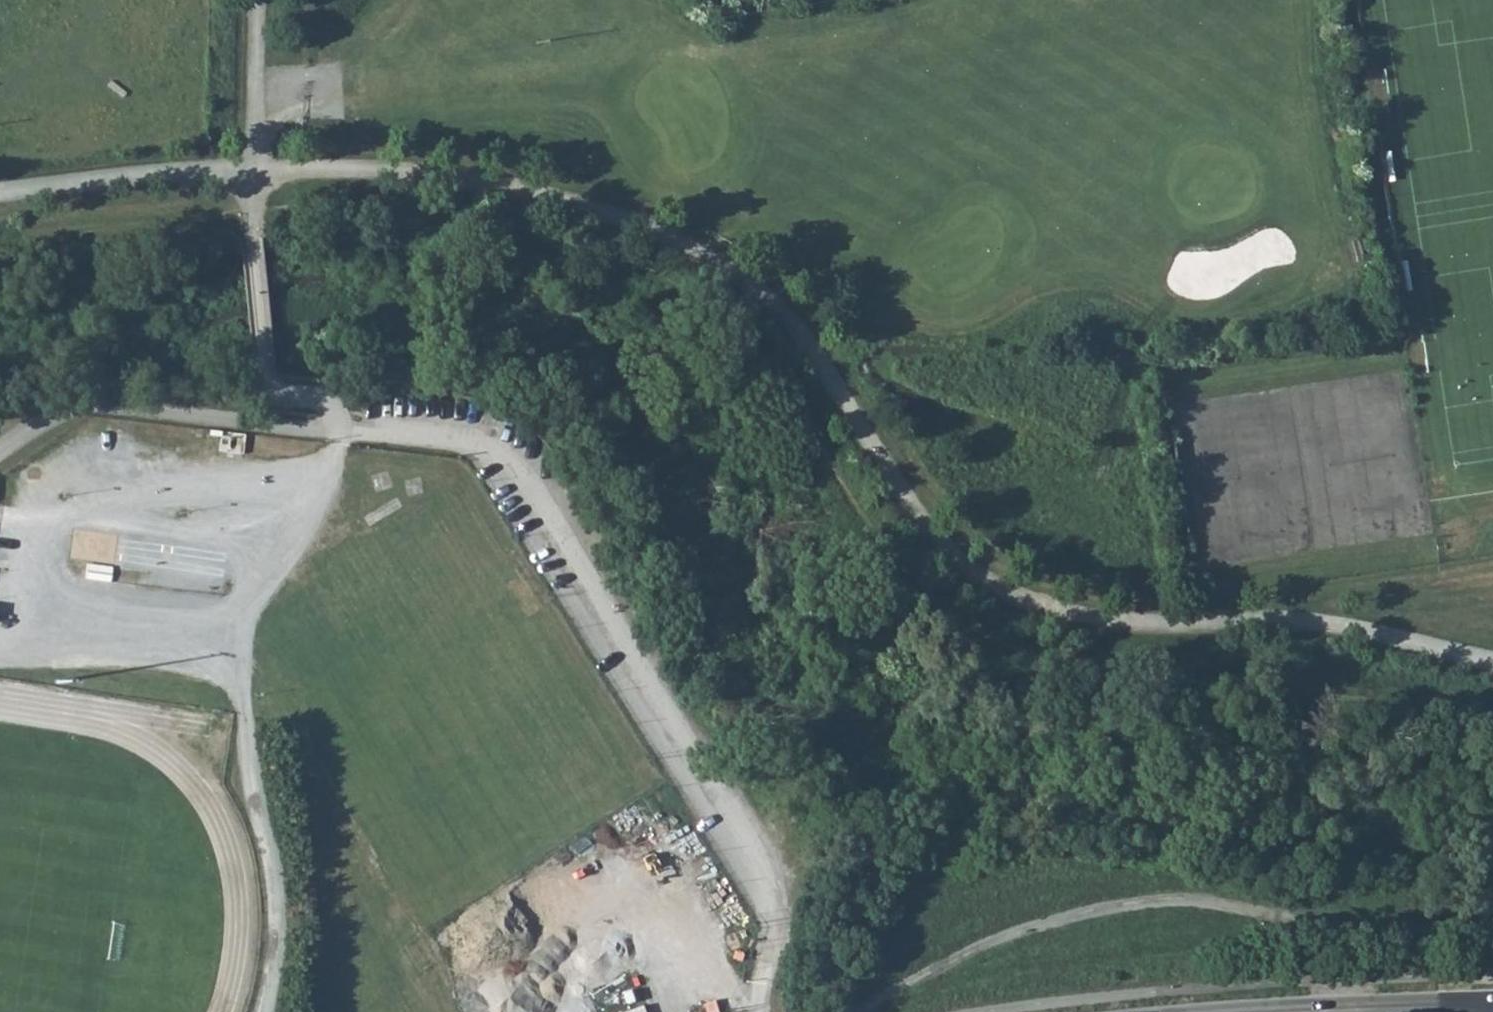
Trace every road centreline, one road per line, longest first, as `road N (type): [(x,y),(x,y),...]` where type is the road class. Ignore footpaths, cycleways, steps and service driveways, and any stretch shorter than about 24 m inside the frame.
road 1 (secondary): [(1298,1011),(1492,1003)]
road 2 (track): [(252,173),(259,0)]

